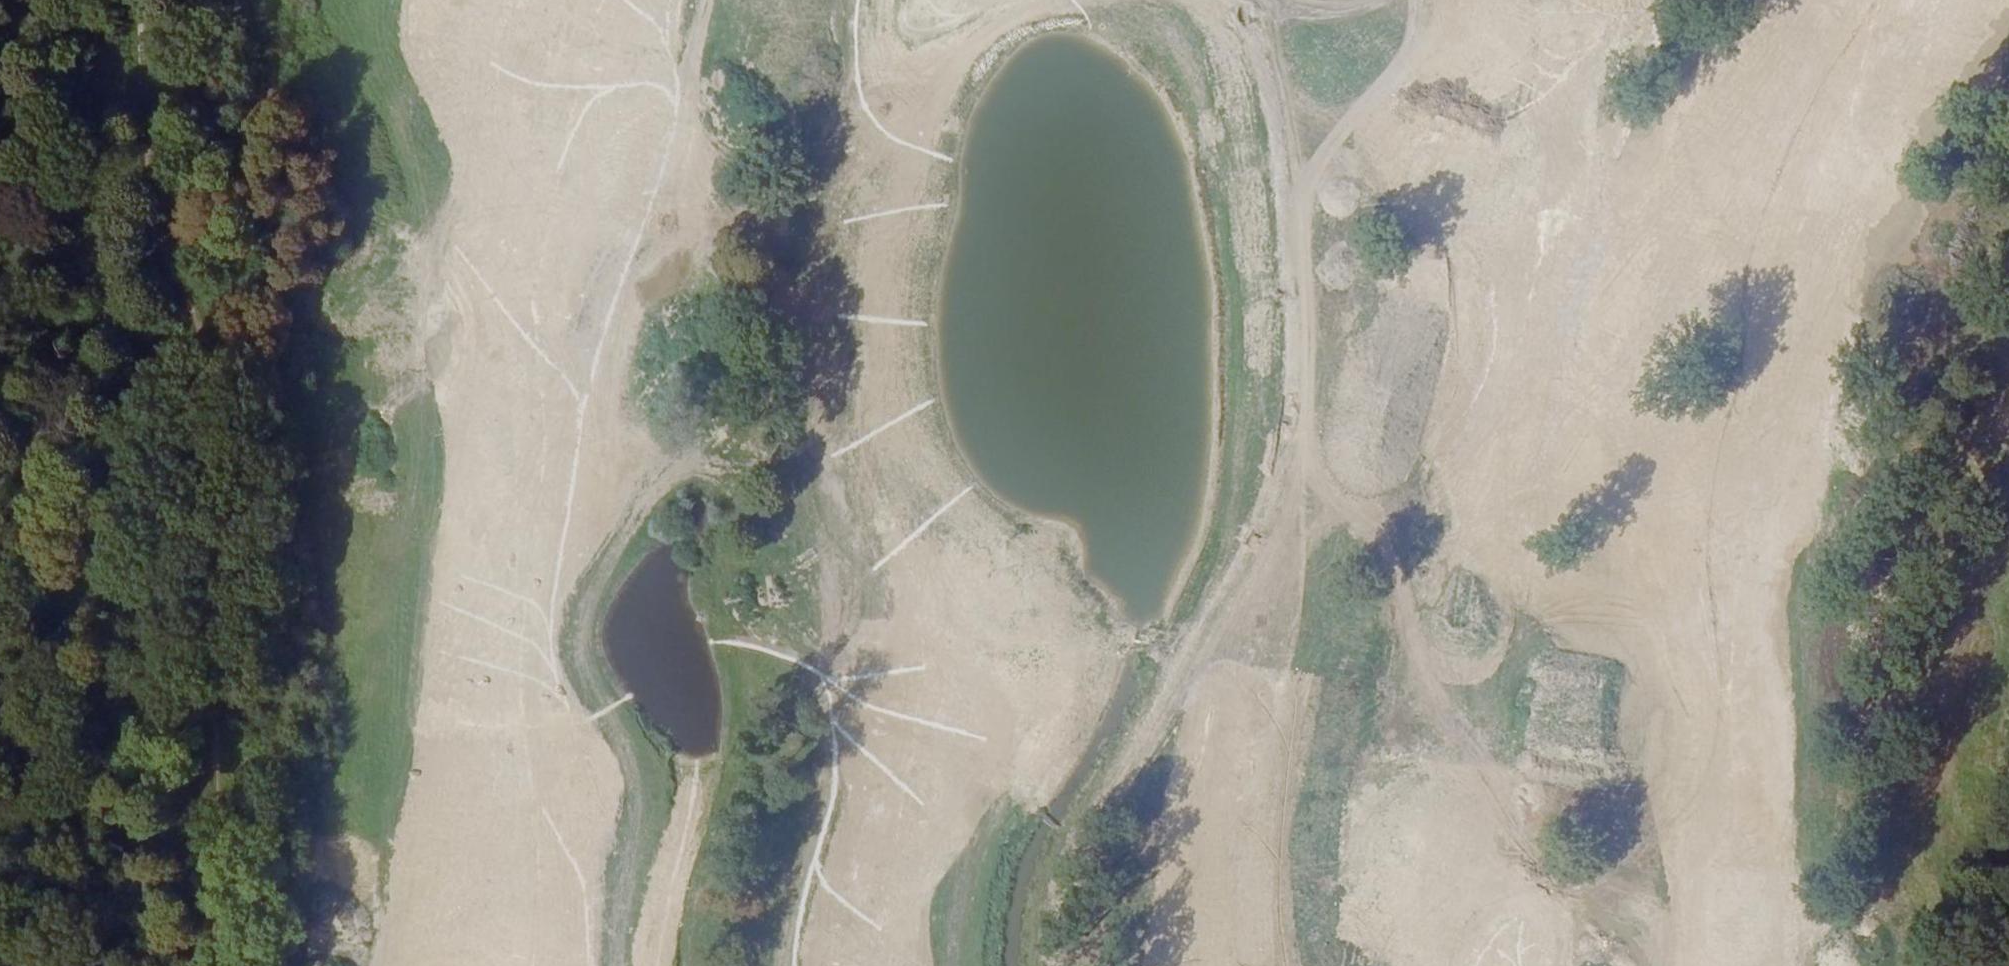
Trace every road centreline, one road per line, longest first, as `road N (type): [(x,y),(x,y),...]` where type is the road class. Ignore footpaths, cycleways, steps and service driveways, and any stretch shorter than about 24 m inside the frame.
road 1 (track): [(195,965),(215,715),(209,366),(140,0)]

